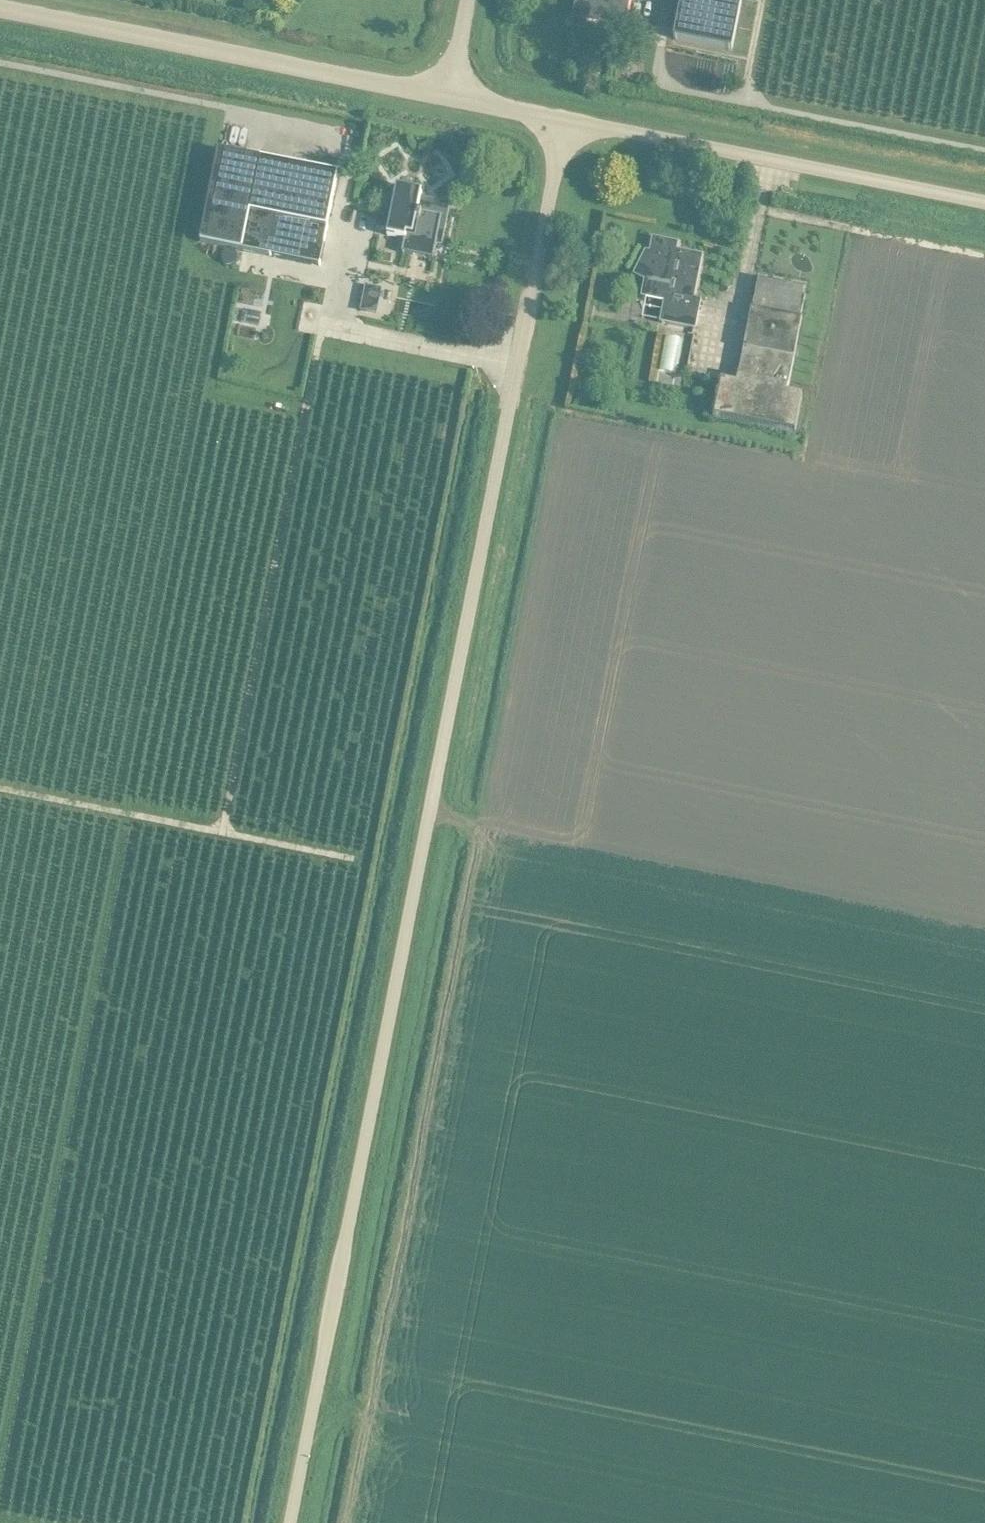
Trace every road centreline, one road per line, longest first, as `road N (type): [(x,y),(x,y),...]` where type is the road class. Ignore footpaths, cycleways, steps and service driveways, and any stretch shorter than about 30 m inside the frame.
road 1 (unclassified): [(289,1522),(564,118)]
road 2 (unclassified): [(448,94),(0,6)]
road 3 (unclassified): [(984,201),(564,118)]

